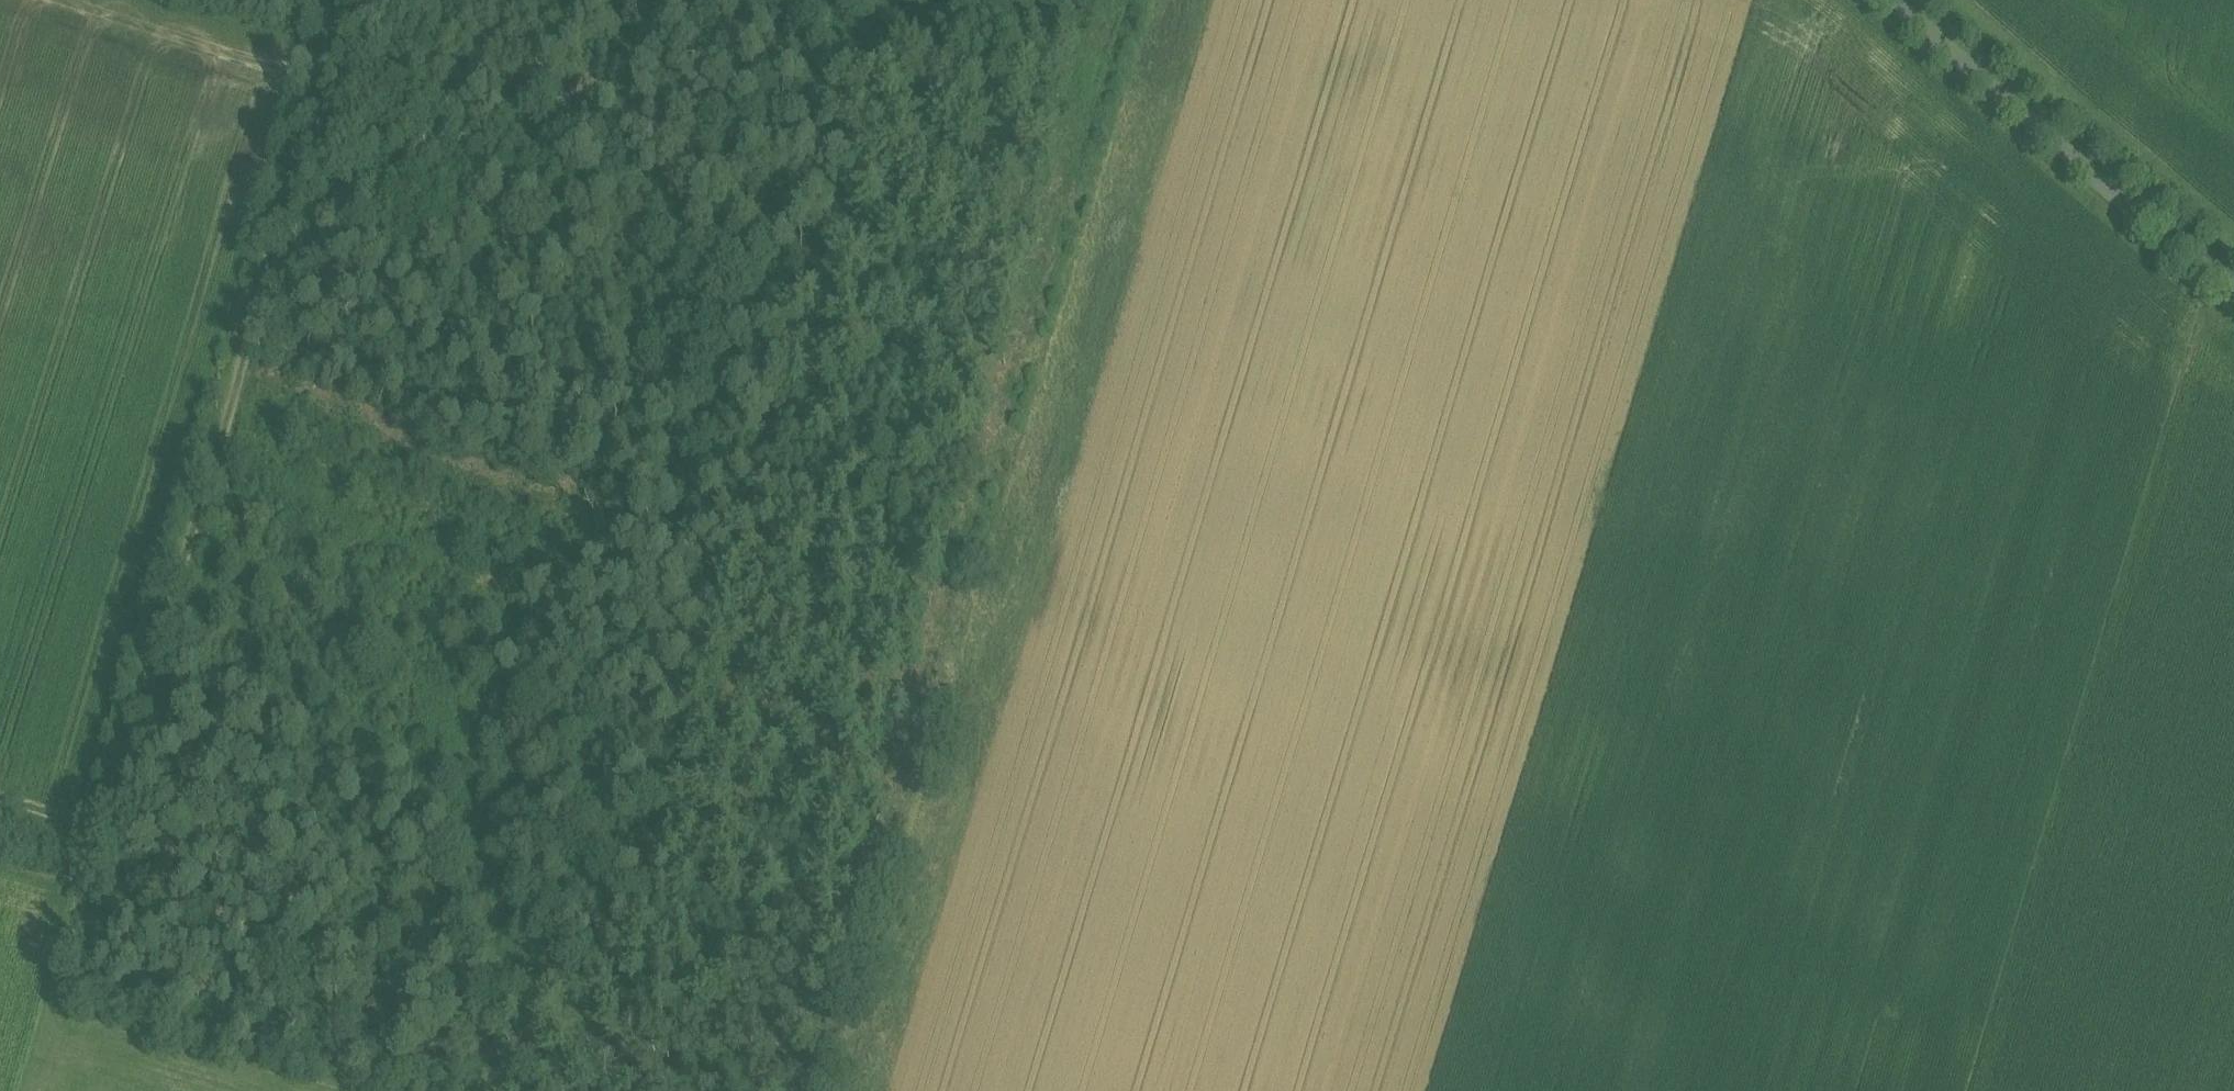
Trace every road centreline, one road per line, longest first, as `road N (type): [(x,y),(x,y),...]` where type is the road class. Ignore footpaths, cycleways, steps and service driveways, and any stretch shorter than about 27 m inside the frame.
road 1 (unclassified): [(2233,290),(1886,0)]

